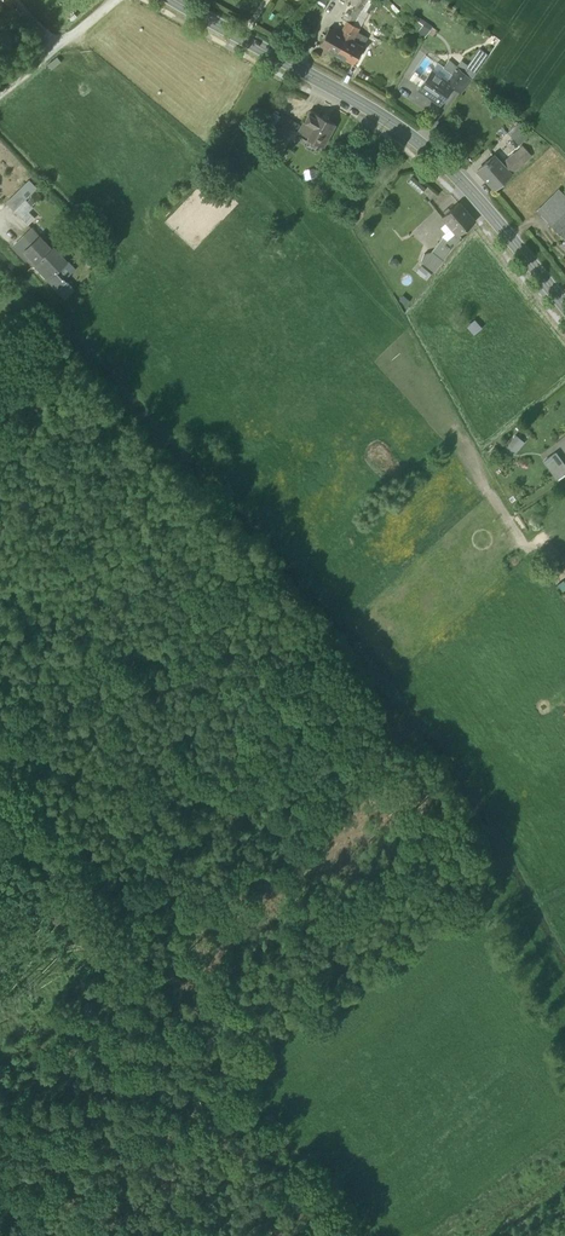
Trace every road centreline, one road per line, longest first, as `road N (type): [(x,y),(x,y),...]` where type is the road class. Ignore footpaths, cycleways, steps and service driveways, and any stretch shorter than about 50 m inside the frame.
road 1 (track): [(0,764),(354,1235)]
road 2 (secondary): [(178,0),(374,110),(446,164),(564,305)]
road 3 (track): [(69,36),(231,193)]

